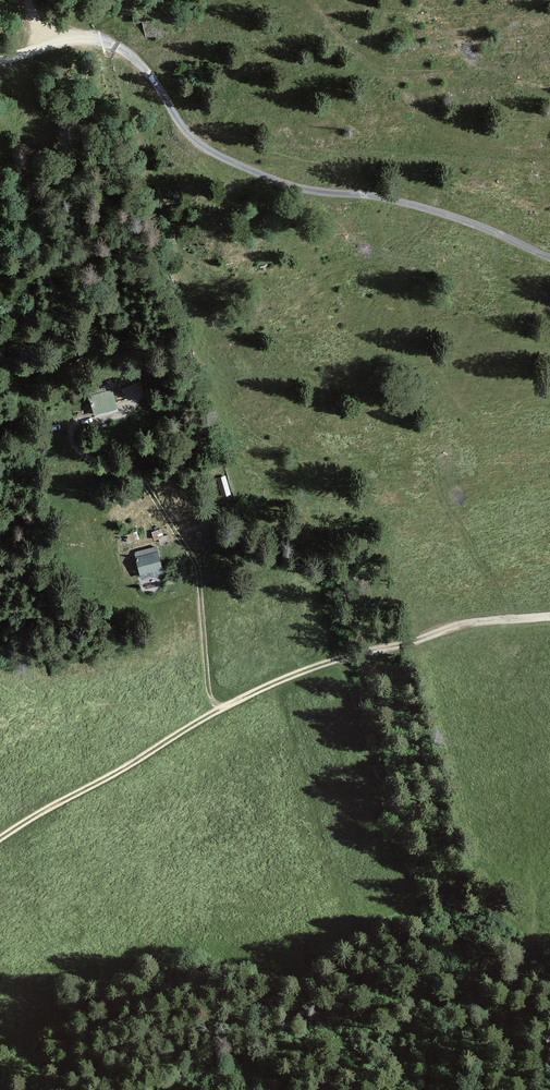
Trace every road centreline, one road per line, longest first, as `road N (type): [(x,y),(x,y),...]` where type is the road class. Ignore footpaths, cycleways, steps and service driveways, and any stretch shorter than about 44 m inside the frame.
road 1 (track): [(549,616),(464,623),(289,678),(214,711),(0,841)]
road 2 (track): [(50,42),(77,36),(121,49),(149,74),(190,136),(250,169),(455,217),(549,254)]
road 3 (track): [(222,708),(209,692),(194,559),(146,486),(96,464),(76,441),(74,426)]

